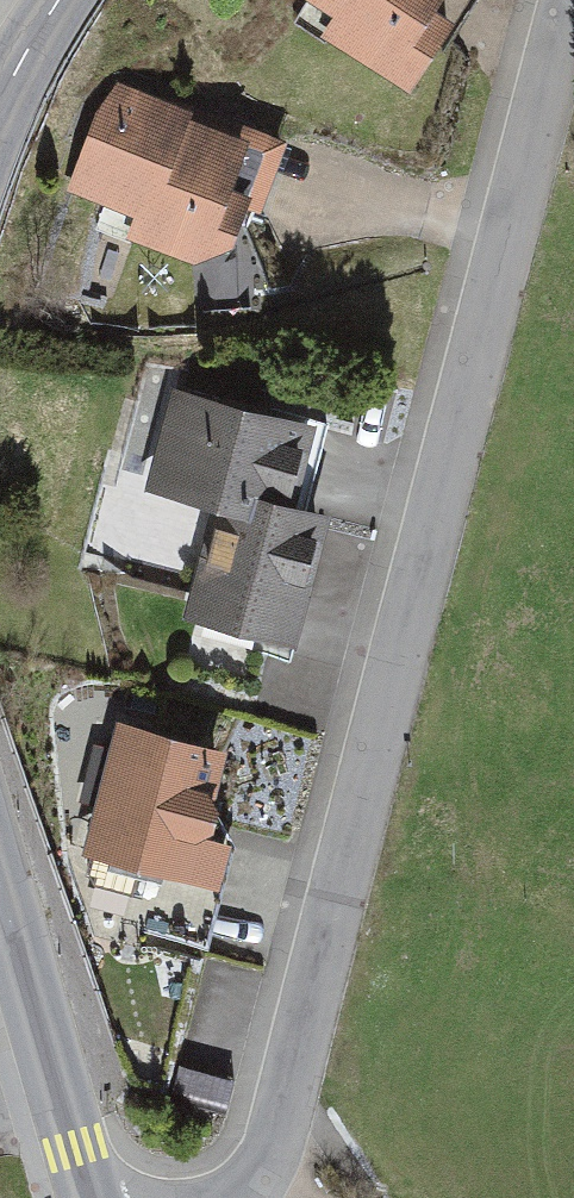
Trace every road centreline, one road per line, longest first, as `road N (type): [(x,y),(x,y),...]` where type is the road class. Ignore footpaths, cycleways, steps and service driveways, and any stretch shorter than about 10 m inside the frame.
road 1 (residential): [(238,1197),(276,1140),(573,0)]
road 2 (tertiary): [(0,882),(91,1197)]
road 3 (tertiary): [(60,0),(0,107)]

